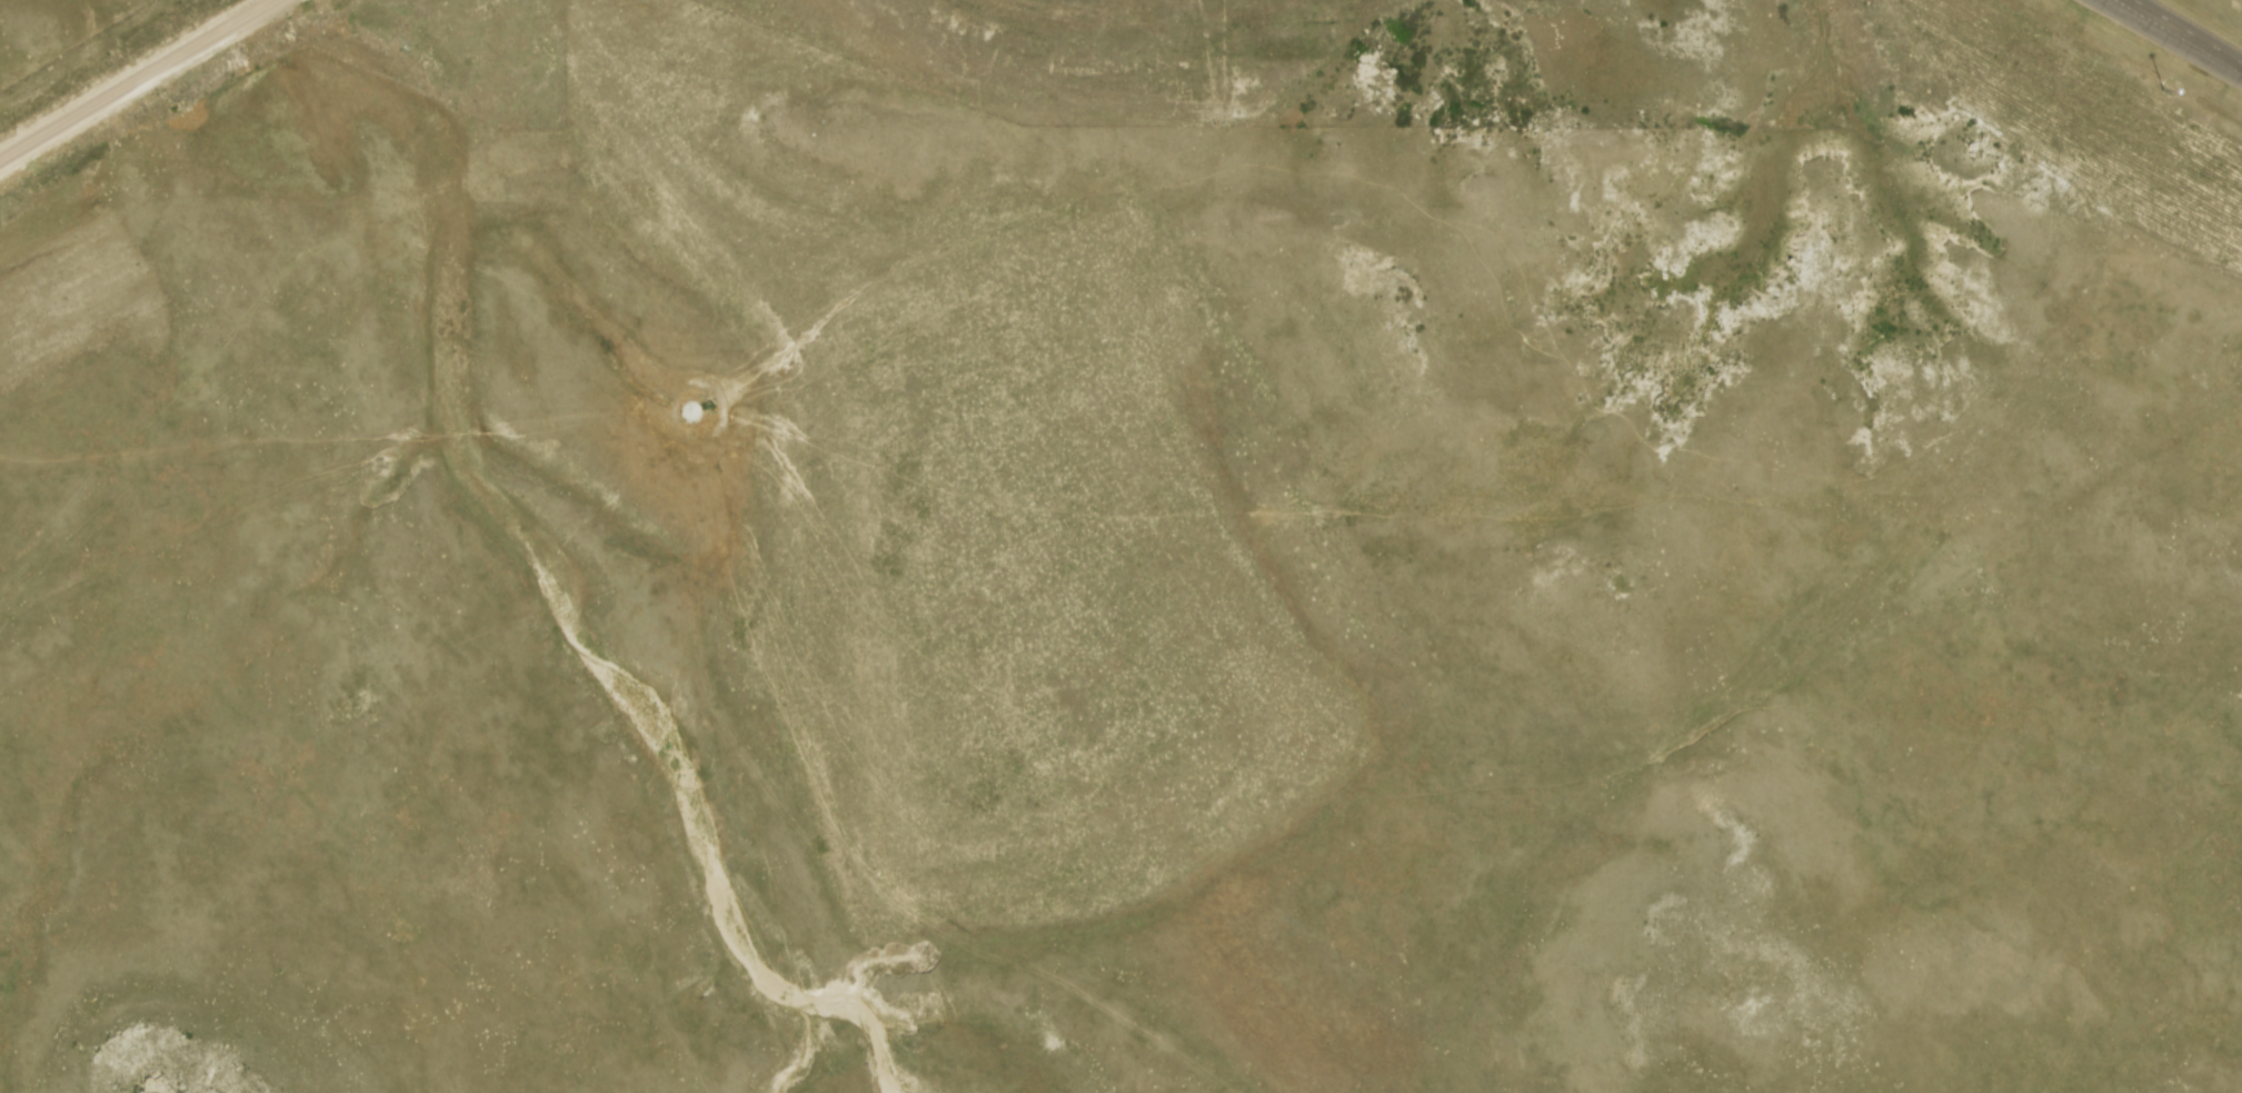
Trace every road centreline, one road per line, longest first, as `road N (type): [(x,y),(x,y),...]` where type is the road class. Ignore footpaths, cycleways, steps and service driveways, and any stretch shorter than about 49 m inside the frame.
road 1 (residential): [(0,166),(278,0)]
road 2 (motorway): [(2138,0),(2241,61)]

